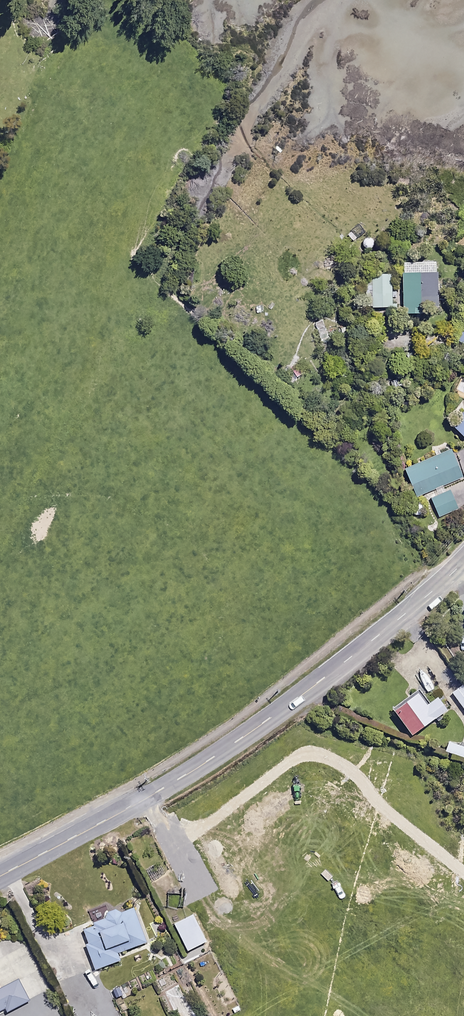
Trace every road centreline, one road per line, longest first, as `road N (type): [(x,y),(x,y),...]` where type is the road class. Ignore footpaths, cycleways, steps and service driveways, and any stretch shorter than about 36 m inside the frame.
road 1 (tertiary): [(463,563),(213,758),(0,876)]

